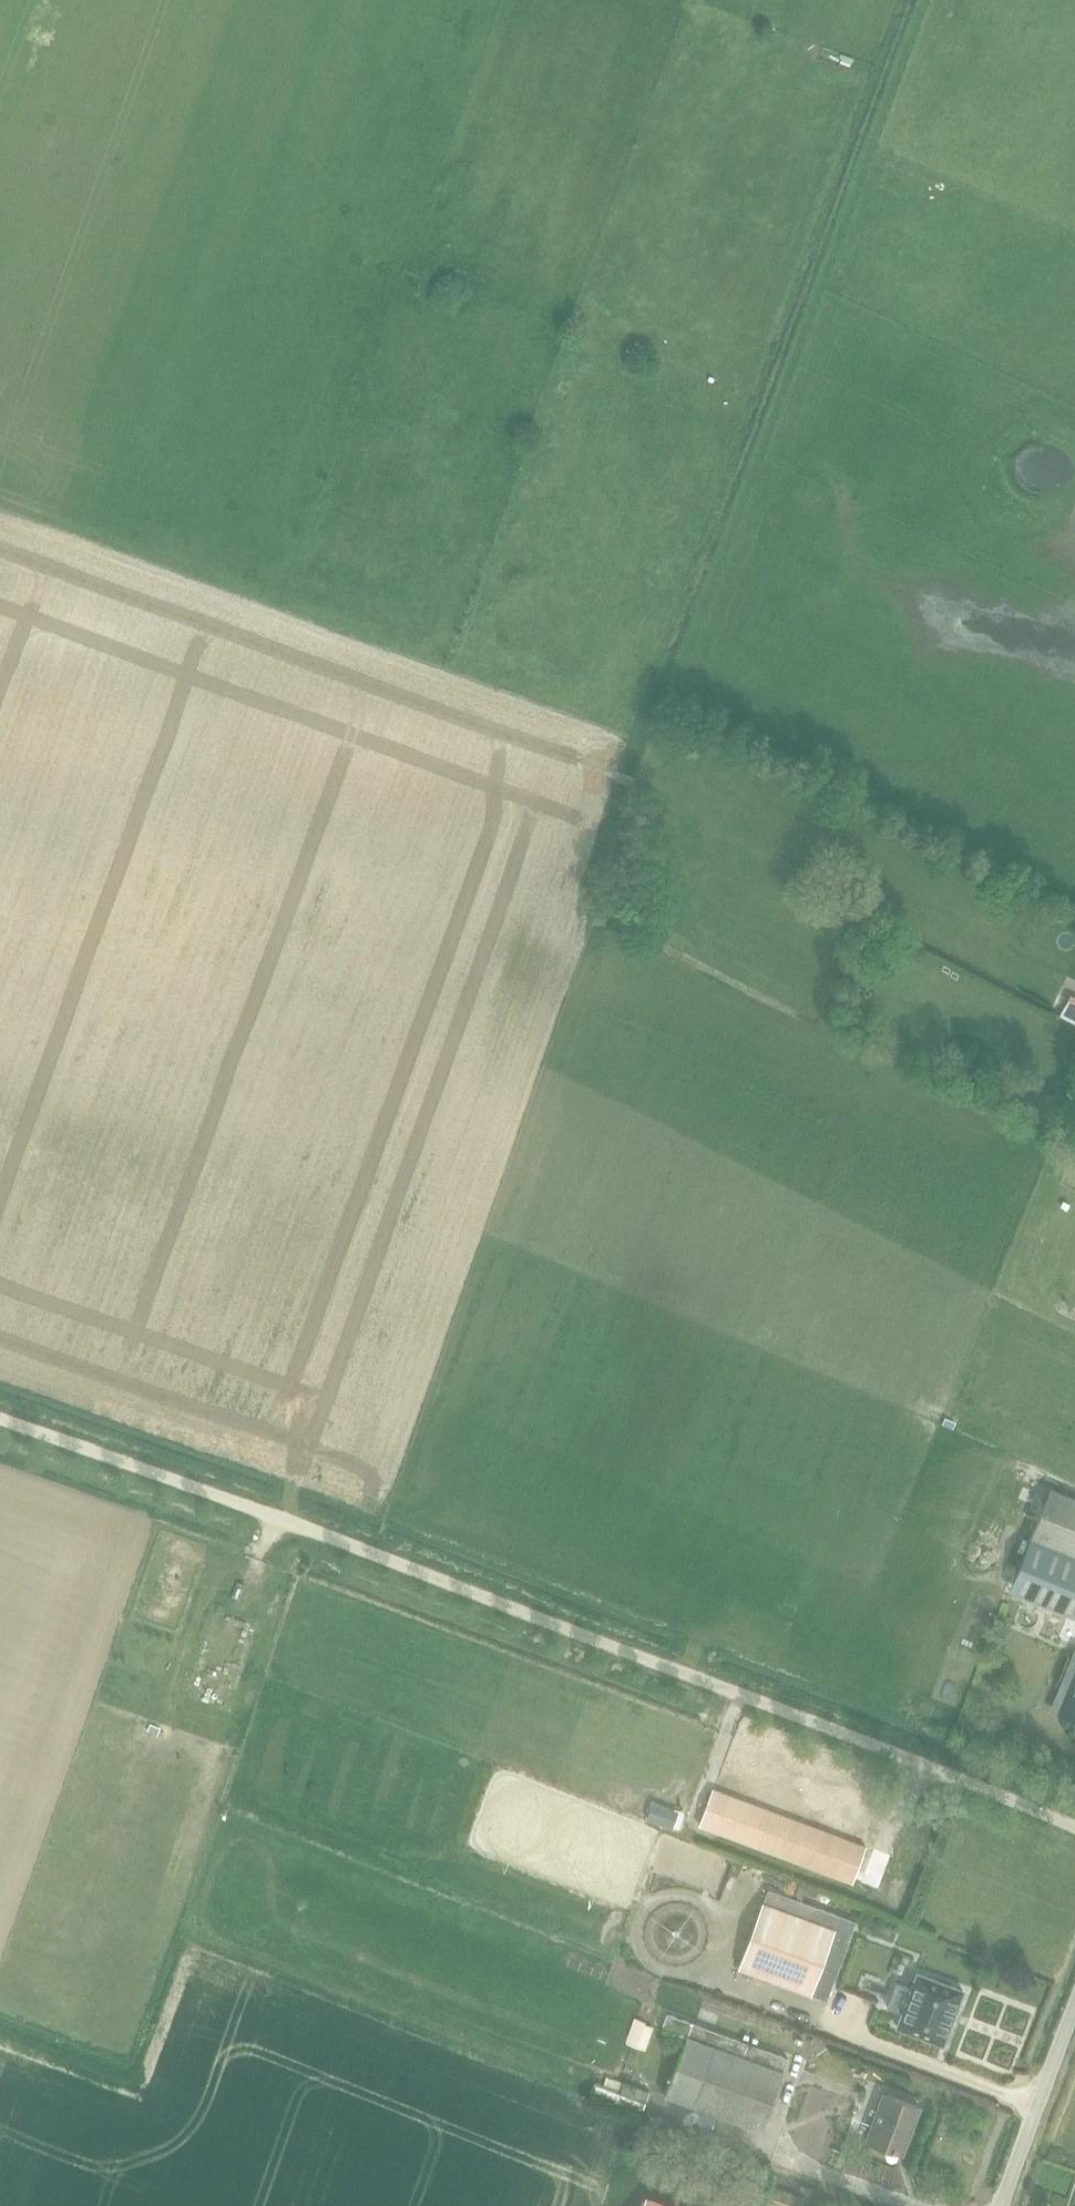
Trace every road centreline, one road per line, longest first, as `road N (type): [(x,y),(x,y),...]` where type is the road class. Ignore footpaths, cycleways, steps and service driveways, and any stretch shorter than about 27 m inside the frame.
road 1 (unclassified): [(1074,1832),(968,1781),(0,1424)]
road 2 (tertiary): [(1007,2205),(1074,2017)]

